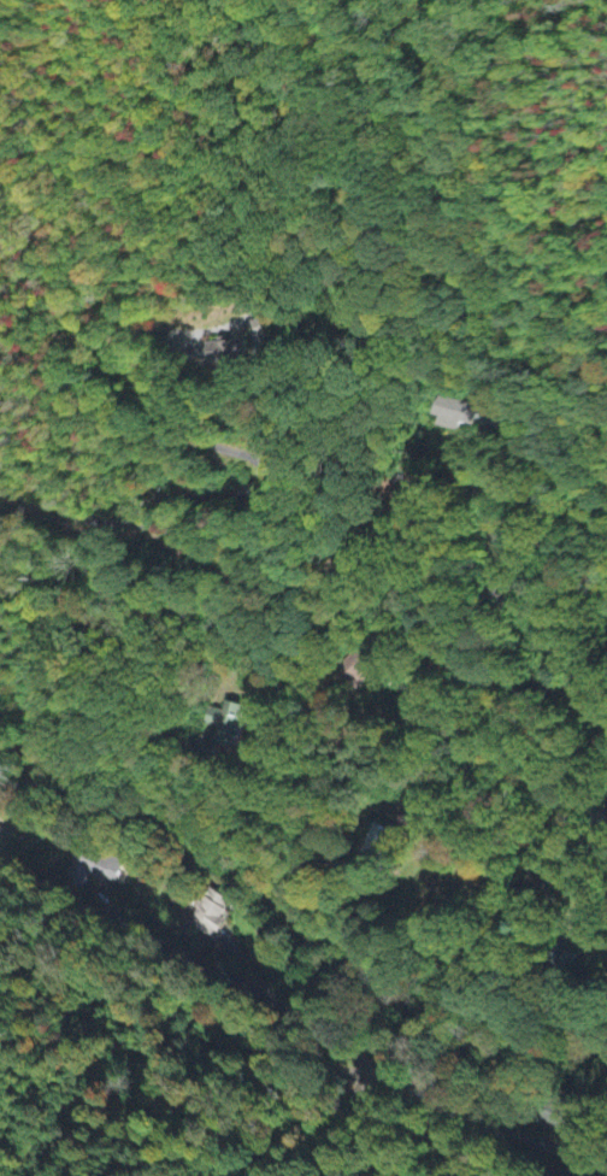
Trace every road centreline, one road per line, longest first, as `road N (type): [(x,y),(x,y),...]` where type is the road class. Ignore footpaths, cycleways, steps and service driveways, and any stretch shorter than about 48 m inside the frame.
road 1 (residential): [(0,819),(396,1069)]
road 2 (residential): [(412,502),(389,510),(349,564),(305,583),(249,570),(163,527),(77,517),(0,491)]
road 3 (residential): [(606,1173),(396,1069),(363,1094),(360,1121),(404,1175)]
road 4 (residential): [(412,502),(450,637),(606,717)]
road 5 (residential): [(450,637),(408,711),(381,731),(214,724)]
road 6 (residential): [(606,493),(452,476),(419,489),(412,502)]

